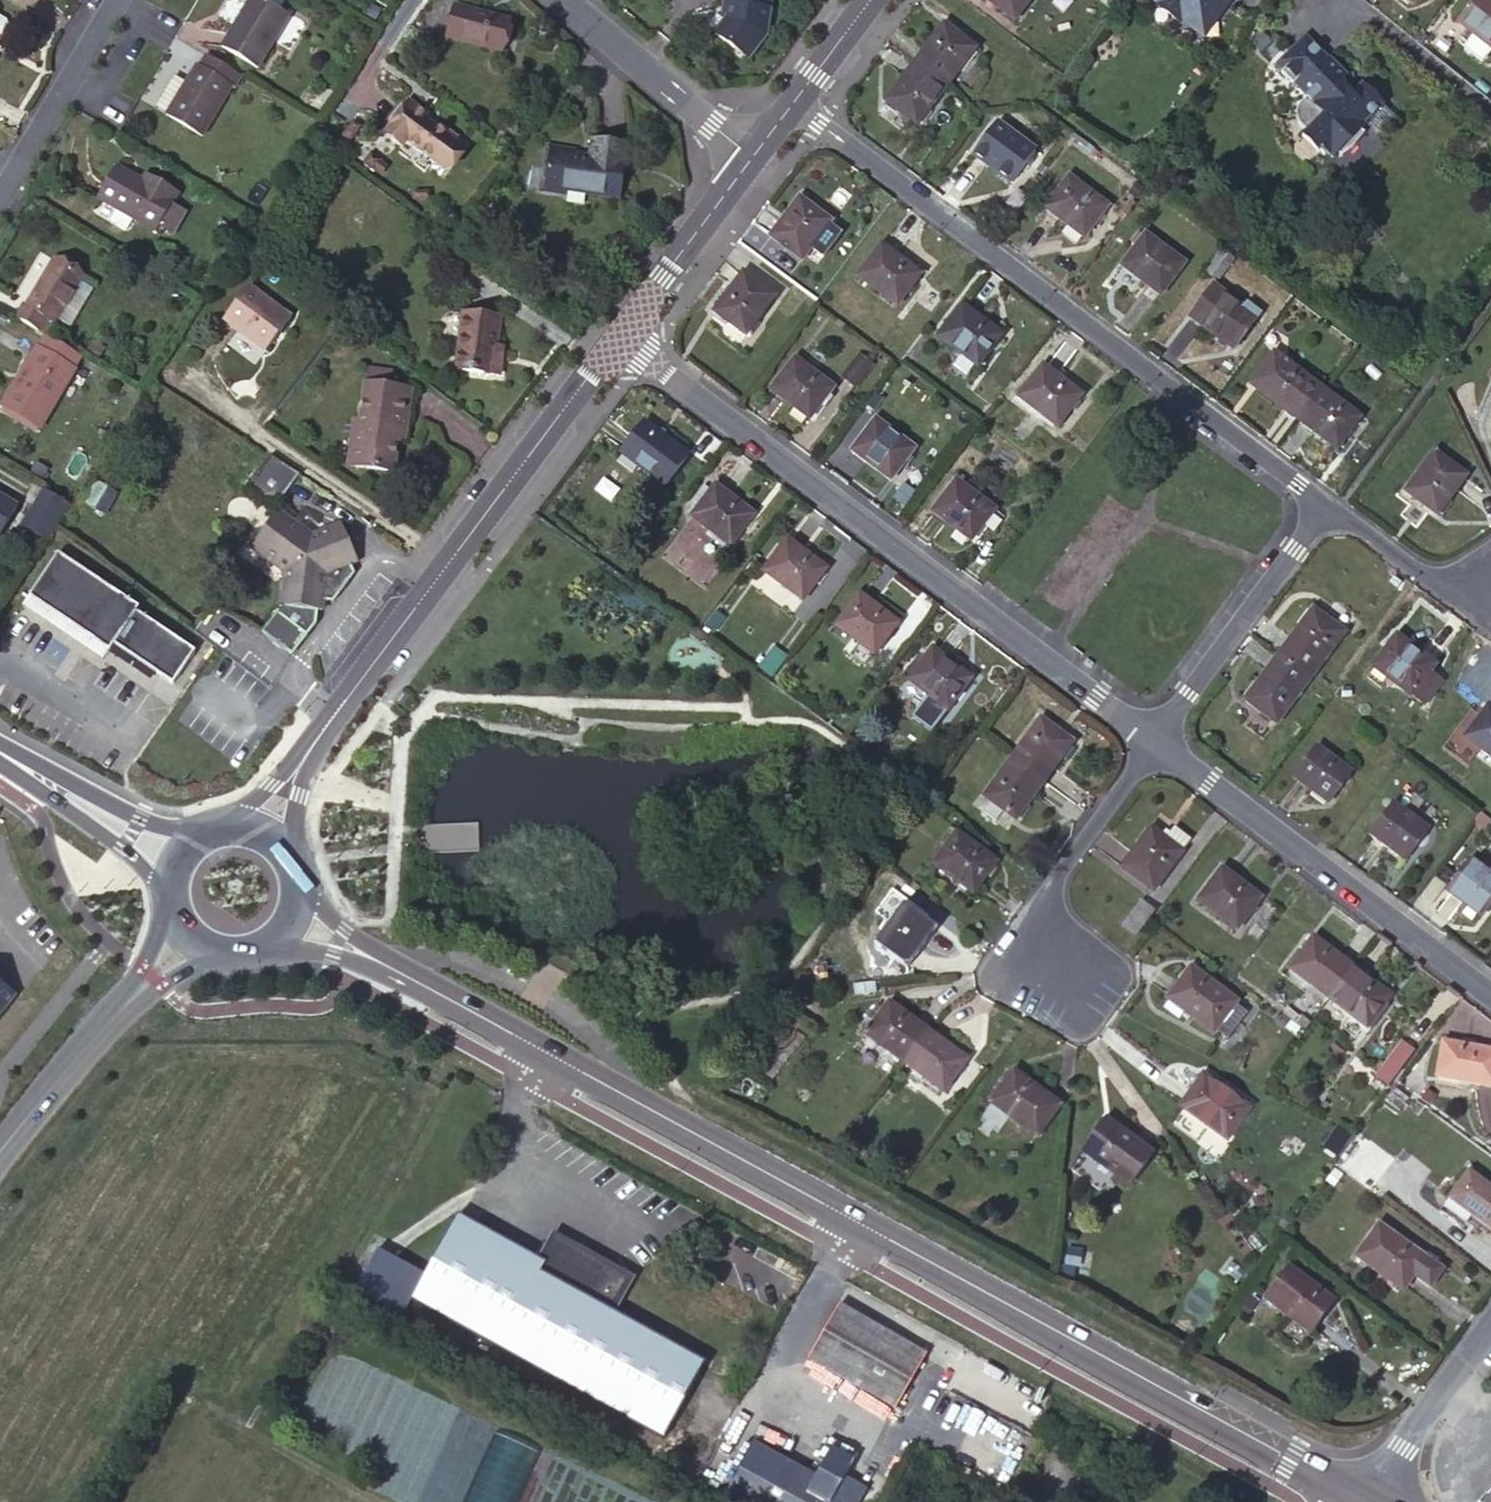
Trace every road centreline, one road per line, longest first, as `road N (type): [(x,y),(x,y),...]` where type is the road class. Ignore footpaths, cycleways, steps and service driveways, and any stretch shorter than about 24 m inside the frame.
road 1 (primary): [(388,964),(1362,1501)]
road 2 (residential): [(618,338),(1156,739)]
road 3 (residential): [(790,107),(1325,500)]
road 4 (residential): [(329,723),(618,338)]
road 5 (residential): [(1156,739),(1490,996)]
road 6 (residential): [(1325,500),(1156,739)]
road 7 (residential): [(1065,979),(1035,918),(1156,739)]
road 8 (residential): [(750,159),(562,0)]
road 9 (residential): [(117,0),(0,198)]
road 10 (residential): [(618,338),(750,159)]
road 11 (residential): [(1362,1501),(1490,1324)]
road 12 (track): [(387,1501),(200,1400)]
road 13 (residential): [(1325,500),(1450,593),(1490,576)]
road 14 (secondary): [(124,1006),(0,1157)]
road 15 (primary): [(208,827),(170,826),(72,781),(42,780)]
road 16 (primary): [(42,780),(58,805),(169,878)]
road 17 (residential): [(329,723),(221,823)]
road 18 (residential): [(790,107),(870,0)]
road 19 (residential): [(288,849),(294,811),(329,723)]

